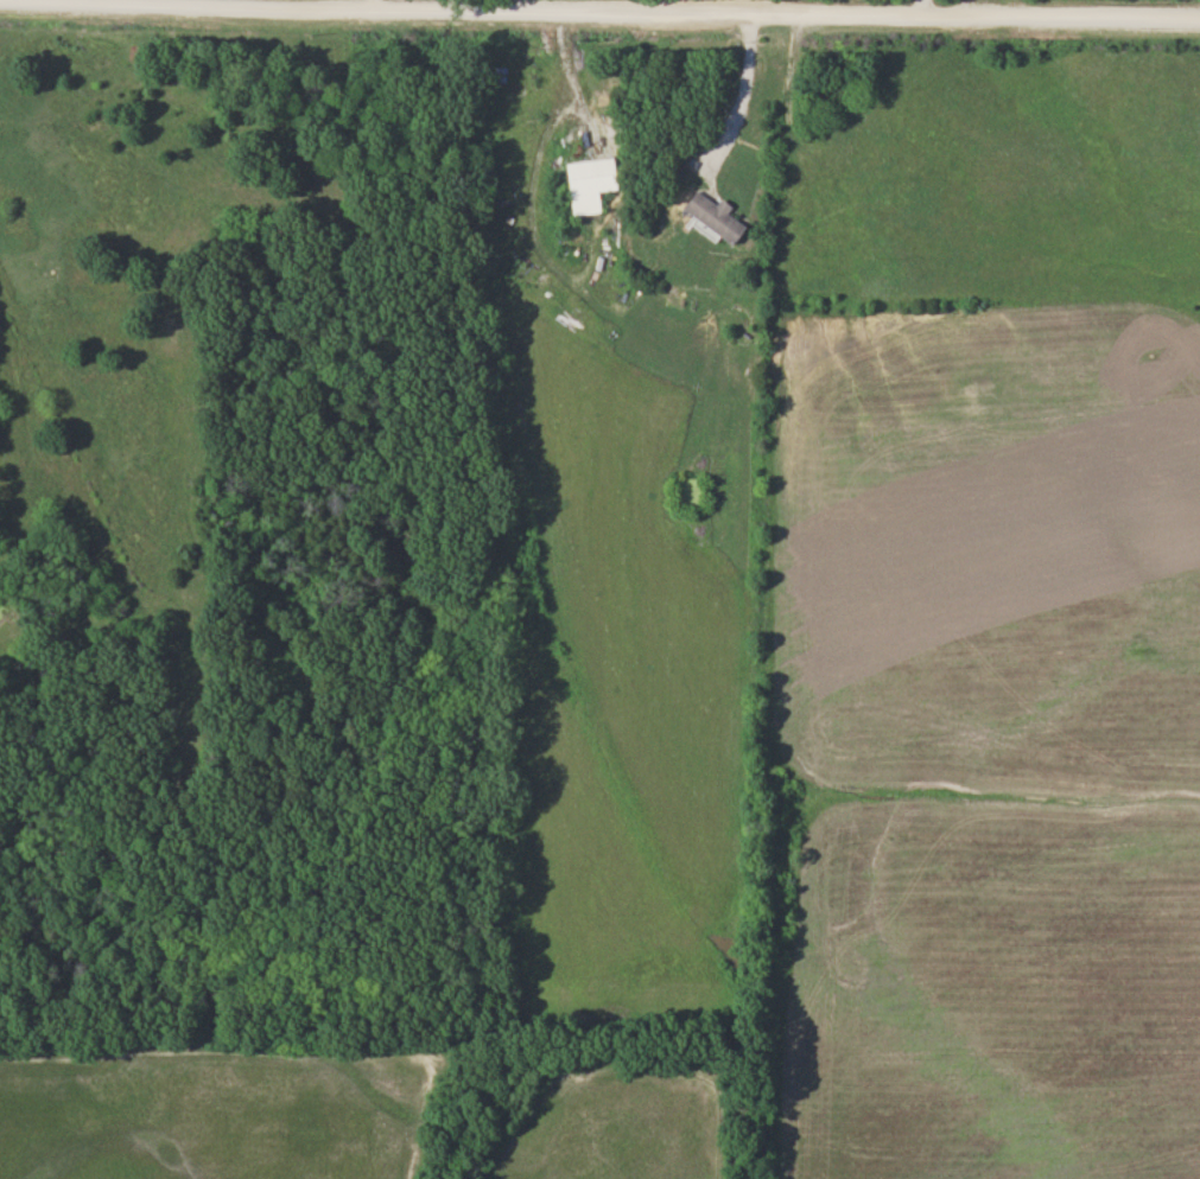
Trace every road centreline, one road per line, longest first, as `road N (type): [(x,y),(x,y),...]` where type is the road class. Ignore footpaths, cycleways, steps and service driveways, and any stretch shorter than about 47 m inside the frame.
road 1 (residential): [(1199,17),(0,0)]

